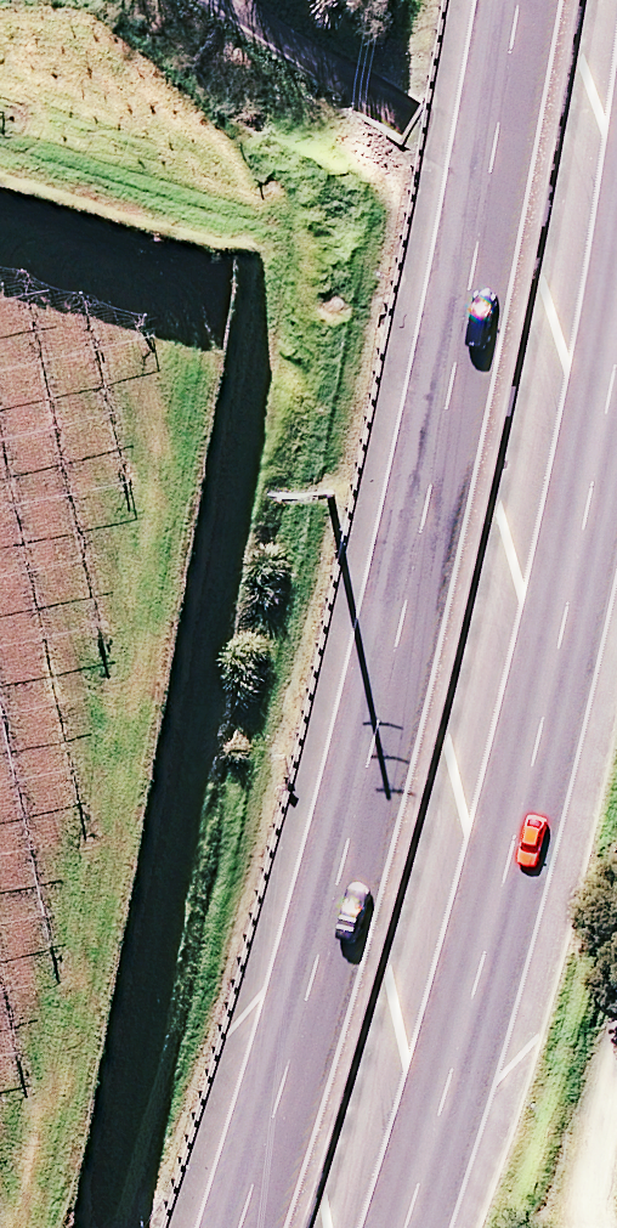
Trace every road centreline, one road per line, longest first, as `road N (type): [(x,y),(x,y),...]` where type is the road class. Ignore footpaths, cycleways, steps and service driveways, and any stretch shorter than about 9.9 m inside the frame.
road 1 (trunk): [(236,1227),(309,985),(419,538),(520,0)]
road 2 (trunk): [(616,368),(521,842),(416,1227)]
road 3 (track): [(616,236),(212,0)]

